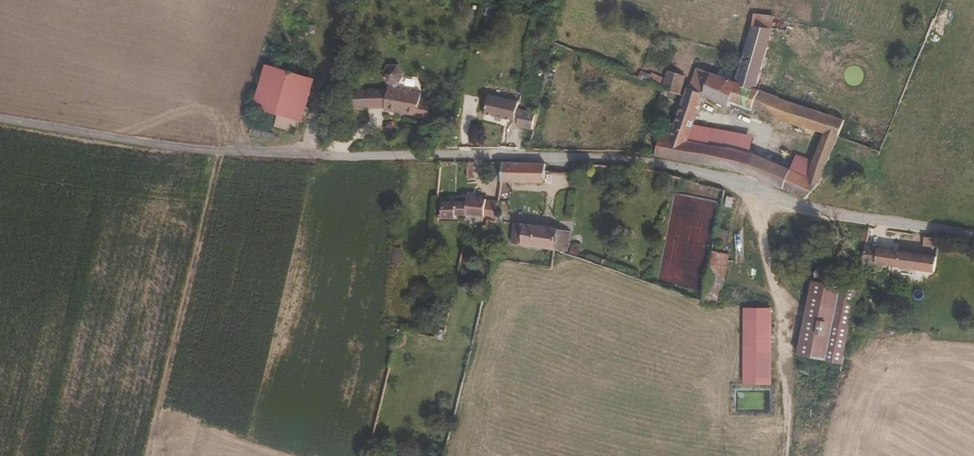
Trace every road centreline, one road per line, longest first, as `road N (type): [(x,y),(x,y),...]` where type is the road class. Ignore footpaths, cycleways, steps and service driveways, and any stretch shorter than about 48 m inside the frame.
road 1 (unclassified): [(973,234),(836,213),(635,158),(221,151)]
road 2 (track): [(752,187),(786,339),(787,455)]
road 3 (track): [(221,151),(0,118)]

